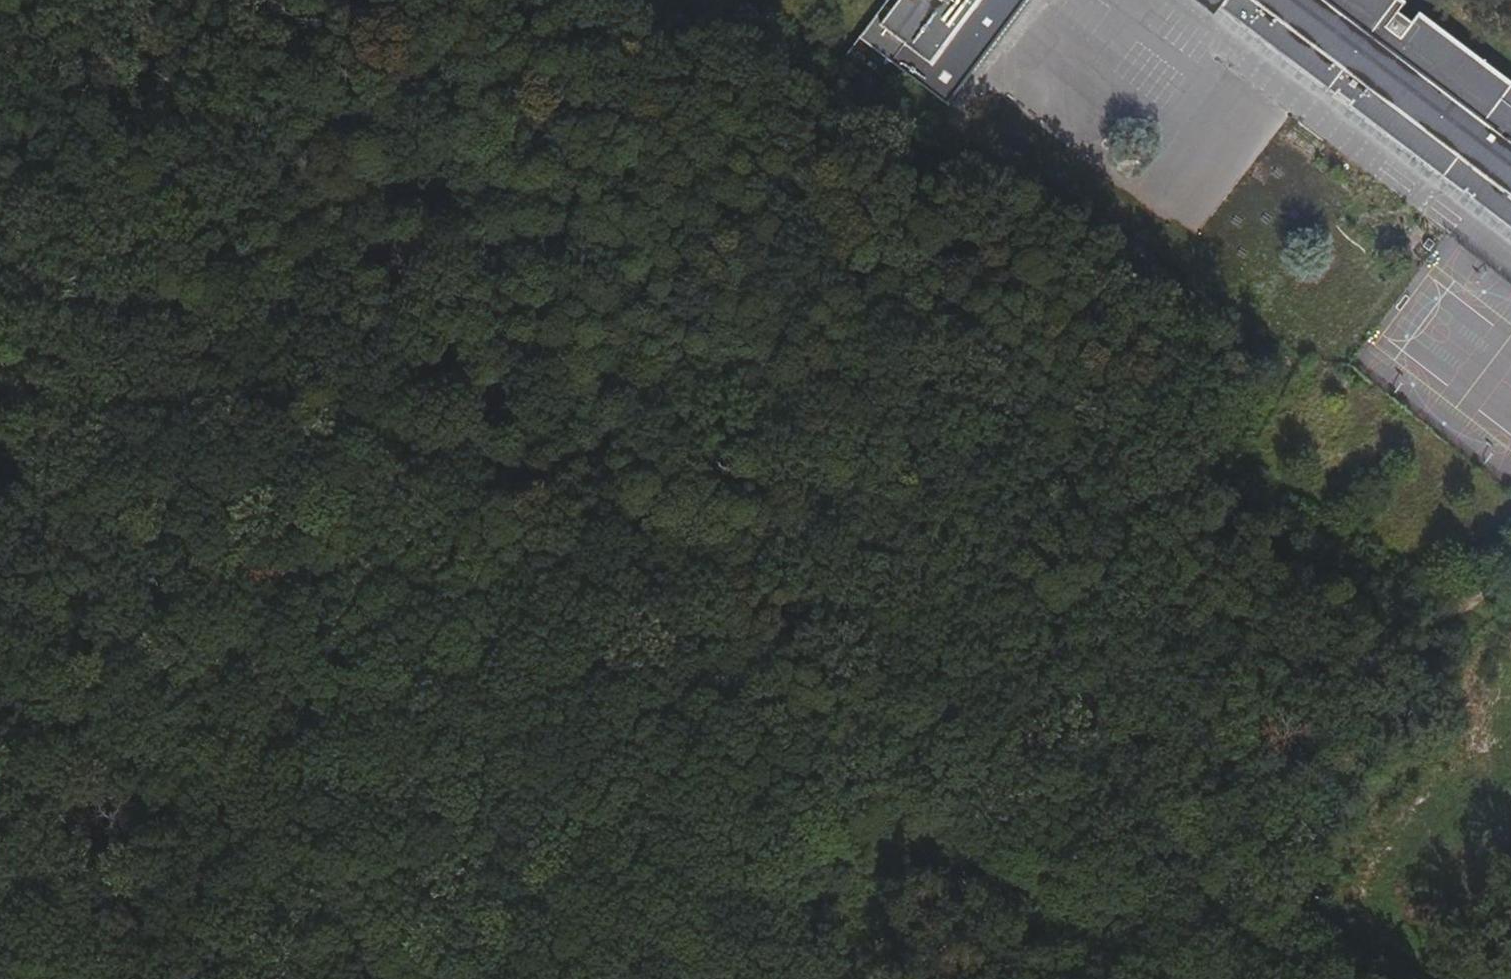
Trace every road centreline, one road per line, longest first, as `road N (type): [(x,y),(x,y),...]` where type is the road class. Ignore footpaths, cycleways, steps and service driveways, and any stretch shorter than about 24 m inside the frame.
road 1 (track): [(876,978),(1038,846),(1154,795),(1170,858),(1223,978)]
road 2 (track): [(0,740),(170,978)]
road 3 (track): [(0,163),(85,72)]

